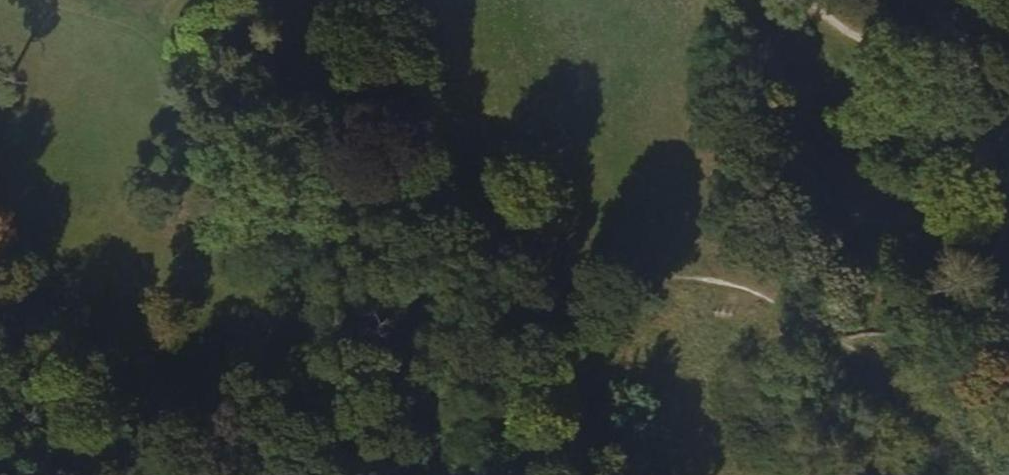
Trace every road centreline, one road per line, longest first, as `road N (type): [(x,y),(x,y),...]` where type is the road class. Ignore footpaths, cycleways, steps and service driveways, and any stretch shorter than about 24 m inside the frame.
road 1 (track): [(590,474),(595,453),(584,393),(478,287),(456,237),(418,138),(406,61),(409,0)]
road 2 (track): [(551,360),(578,305),(624,279),(695,279),(762,294),(1008,403)]
road 3 (track): [(186,0),(135,197),(144,309),(170,361)]
road 4 (track): [(806,0),(855,47),(1008,105)]

